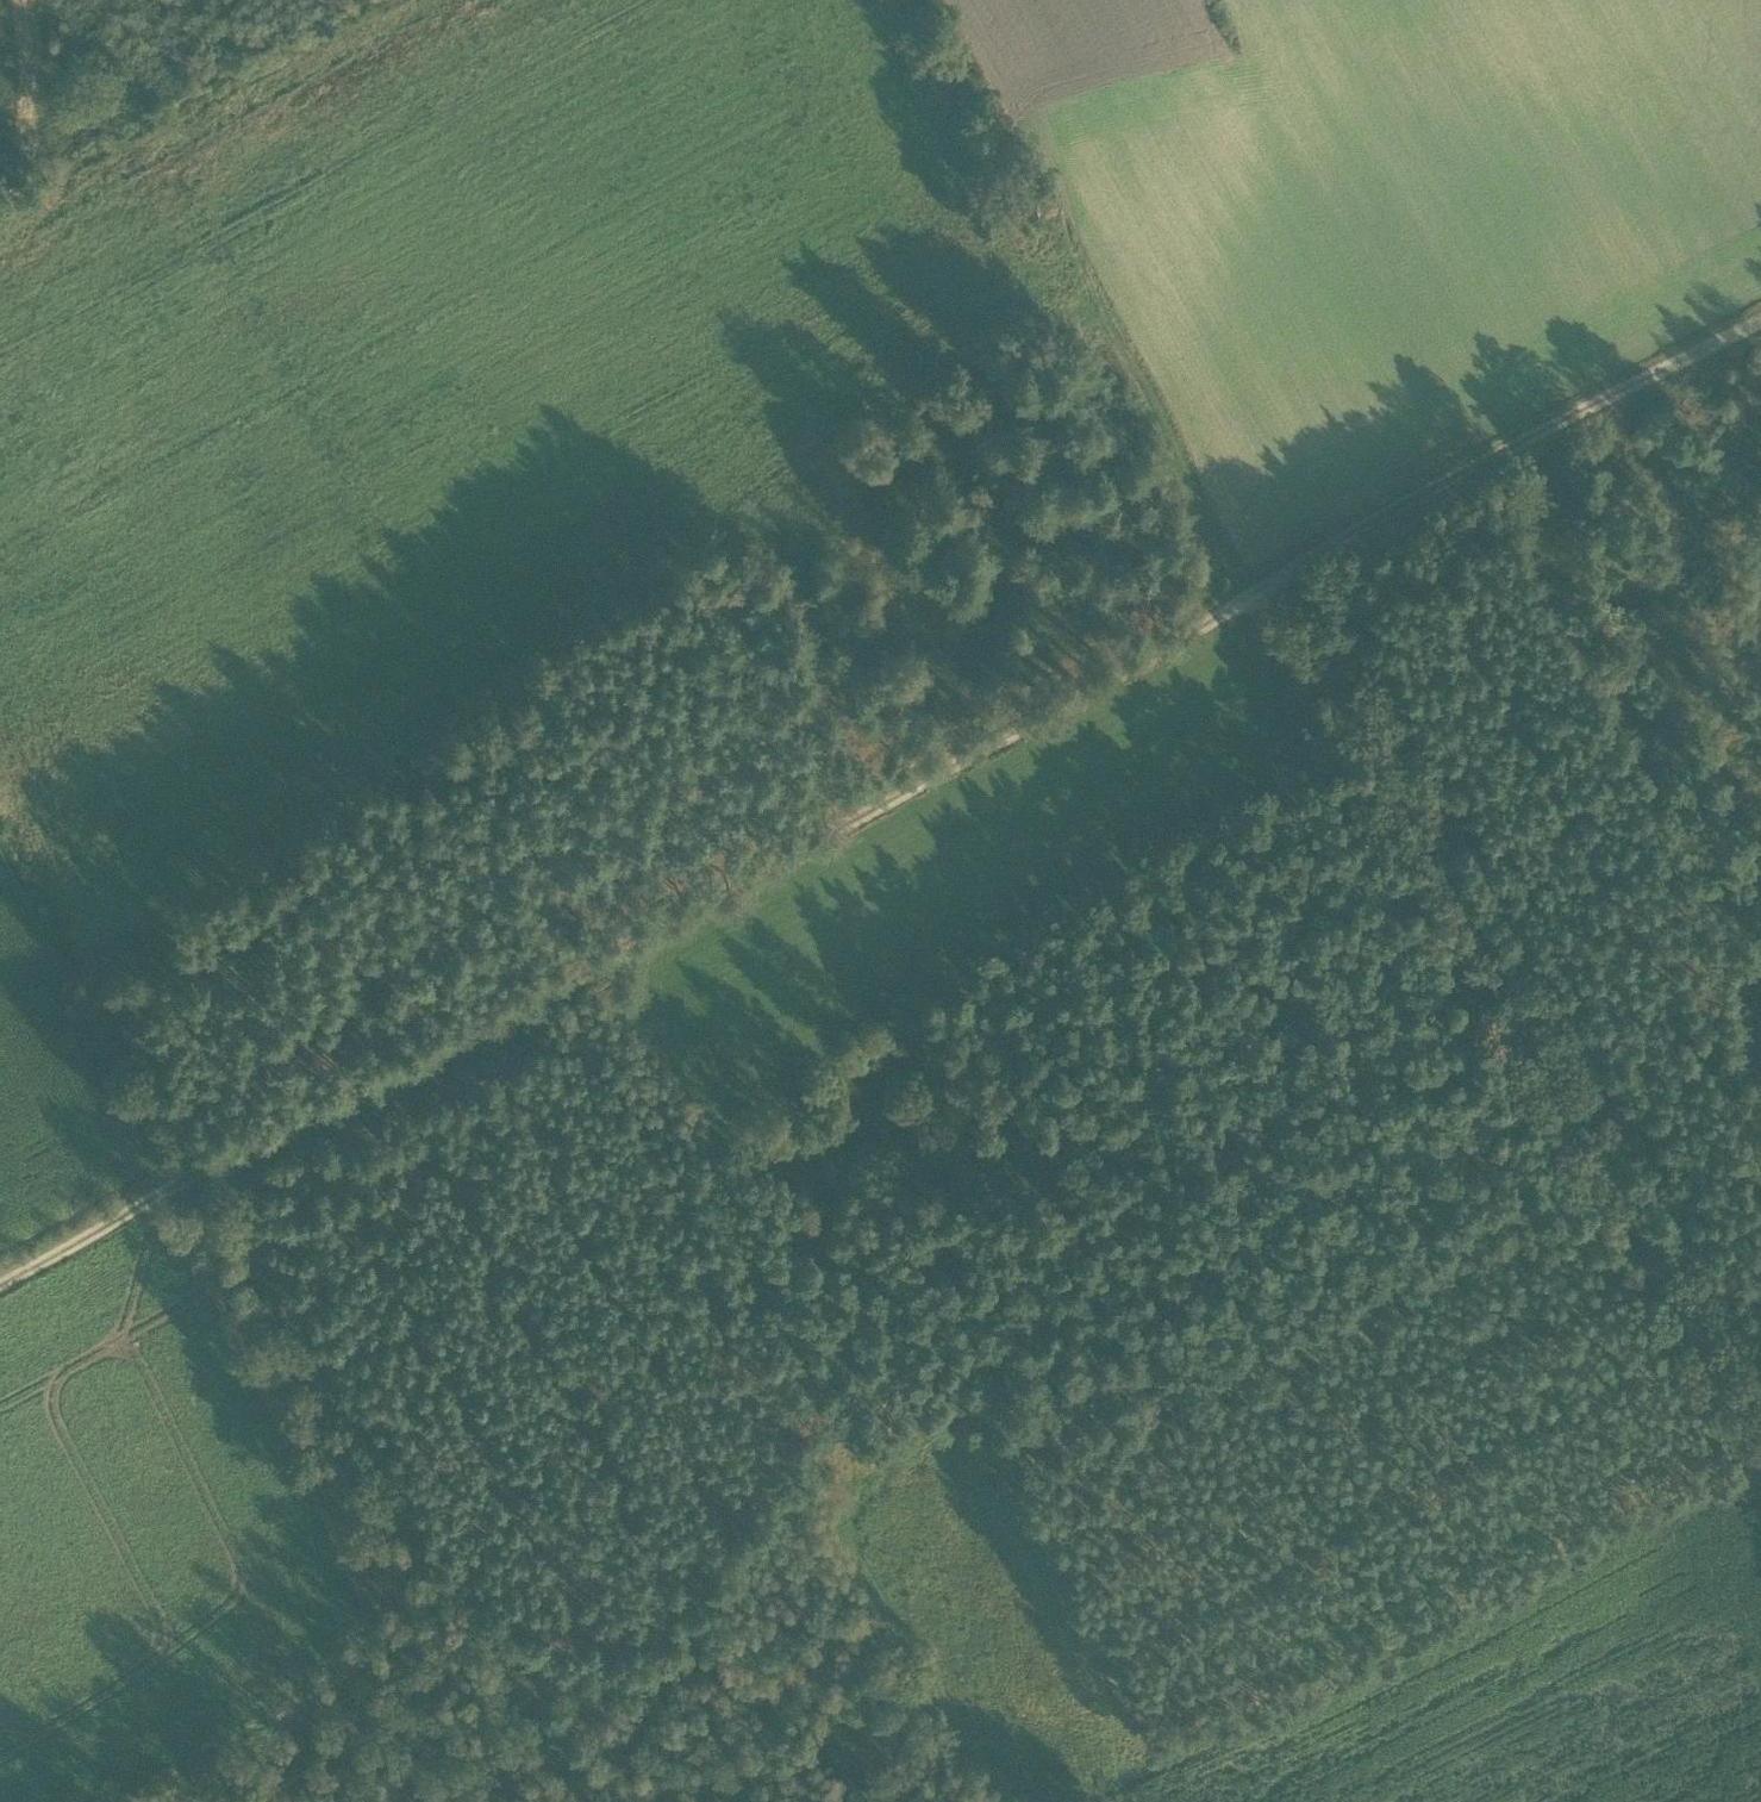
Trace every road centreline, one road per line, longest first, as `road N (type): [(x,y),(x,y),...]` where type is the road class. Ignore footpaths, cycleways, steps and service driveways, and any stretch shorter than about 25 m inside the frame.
road 1 (track): [(1760,318),(0,1272)]
road 2 (track): [(1760,1475),(1247,595)]
road 3 (track): [(596,945),(706,1134),(852,1456)]

